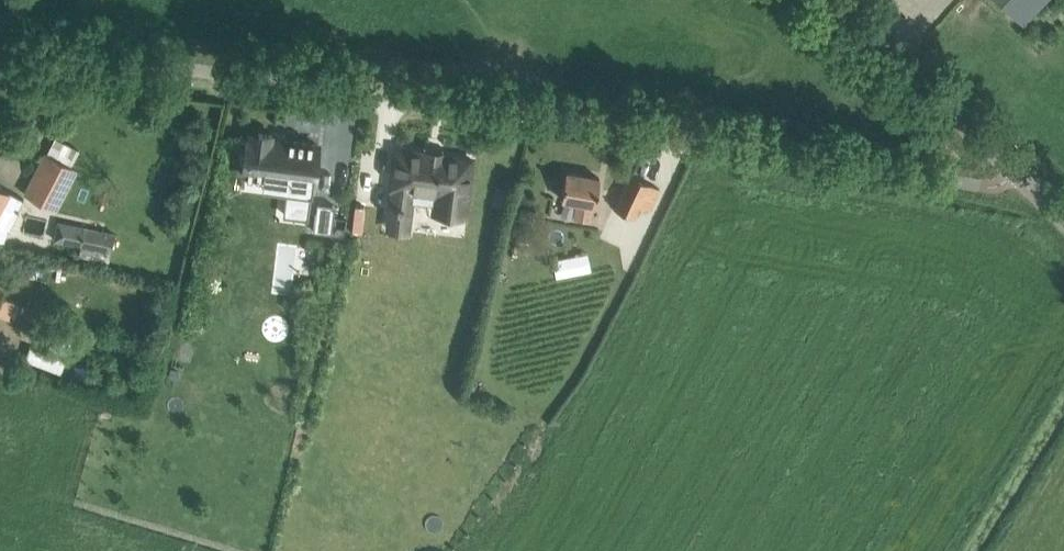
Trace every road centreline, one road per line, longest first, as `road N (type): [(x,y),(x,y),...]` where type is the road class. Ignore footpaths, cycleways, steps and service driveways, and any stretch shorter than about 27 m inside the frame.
road 1 (unclassified): [(979,186),(532,113),(0,48)]
road 2 (unclassified): [(1063,215),(833,0)]

